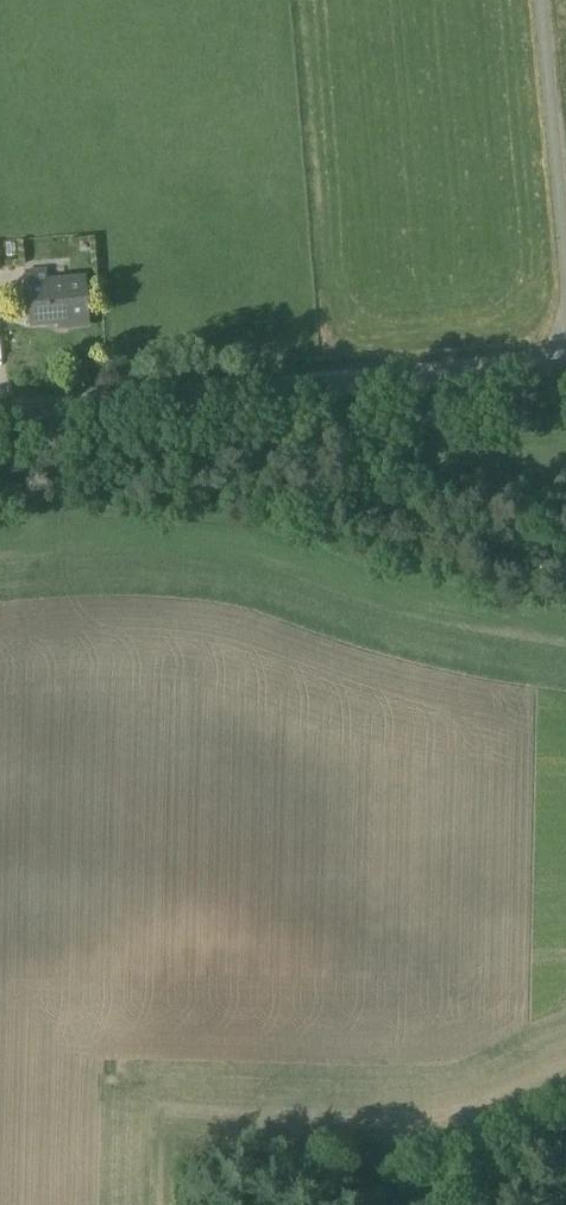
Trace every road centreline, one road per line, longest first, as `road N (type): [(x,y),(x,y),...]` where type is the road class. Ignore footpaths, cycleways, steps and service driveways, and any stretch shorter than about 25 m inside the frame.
road 1 (unclassified): [(0,410),(565,365)]

